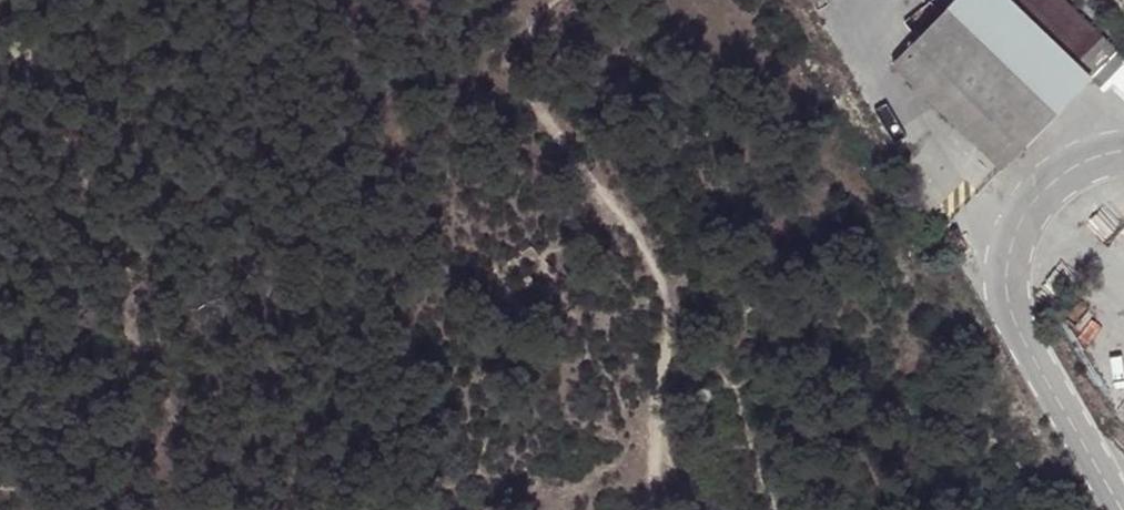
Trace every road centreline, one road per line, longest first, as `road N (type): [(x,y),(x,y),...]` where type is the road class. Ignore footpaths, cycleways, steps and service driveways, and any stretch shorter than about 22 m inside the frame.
road 1 (track): [(649,509),(667,293),(472,0)]

